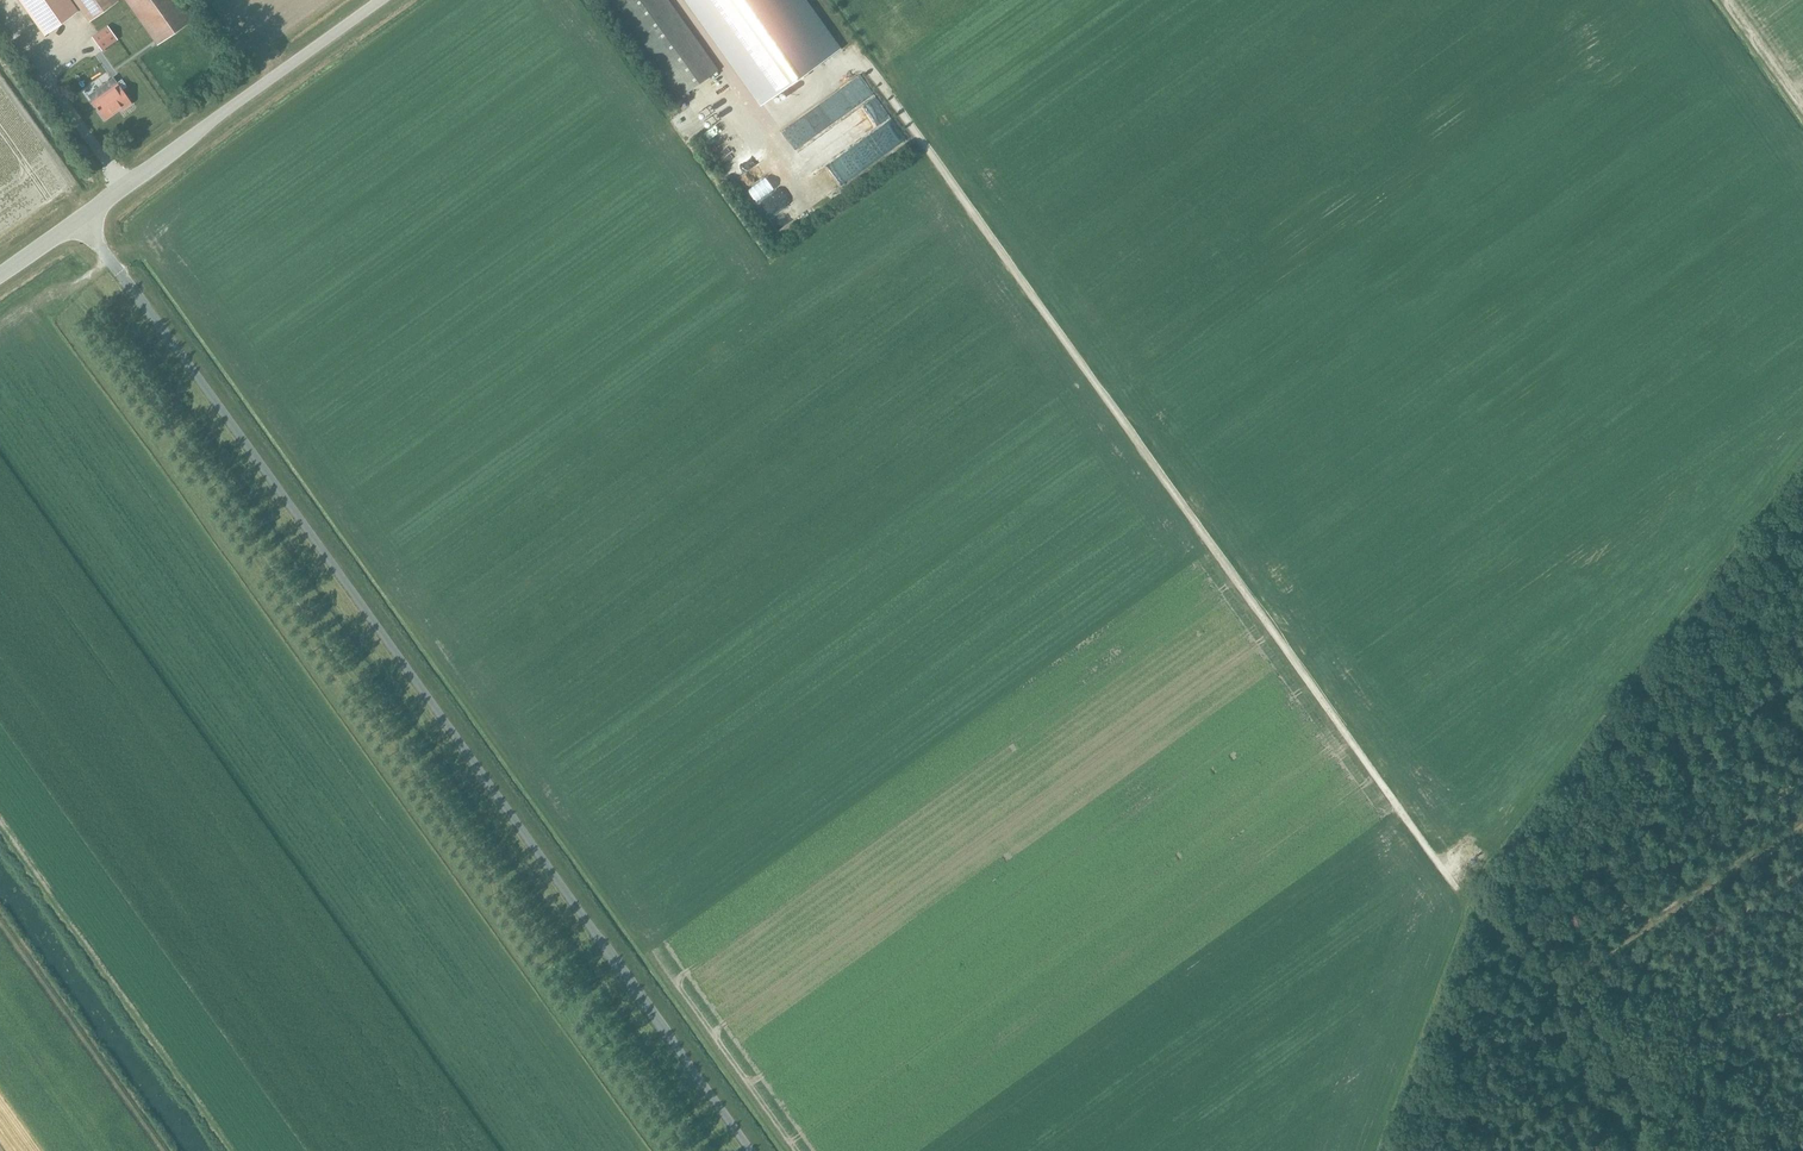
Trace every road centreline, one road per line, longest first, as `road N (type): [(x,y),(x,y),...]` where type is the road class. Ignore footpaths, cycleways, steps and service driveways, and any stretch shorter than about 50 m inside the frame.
road 1 (unclassified): [(751,1150),(79,219)]
road 2 (track): [(1645,1150),(1540,998),(1802,820)]
road 3 (unclassified): [(79,219),(382,0)]

